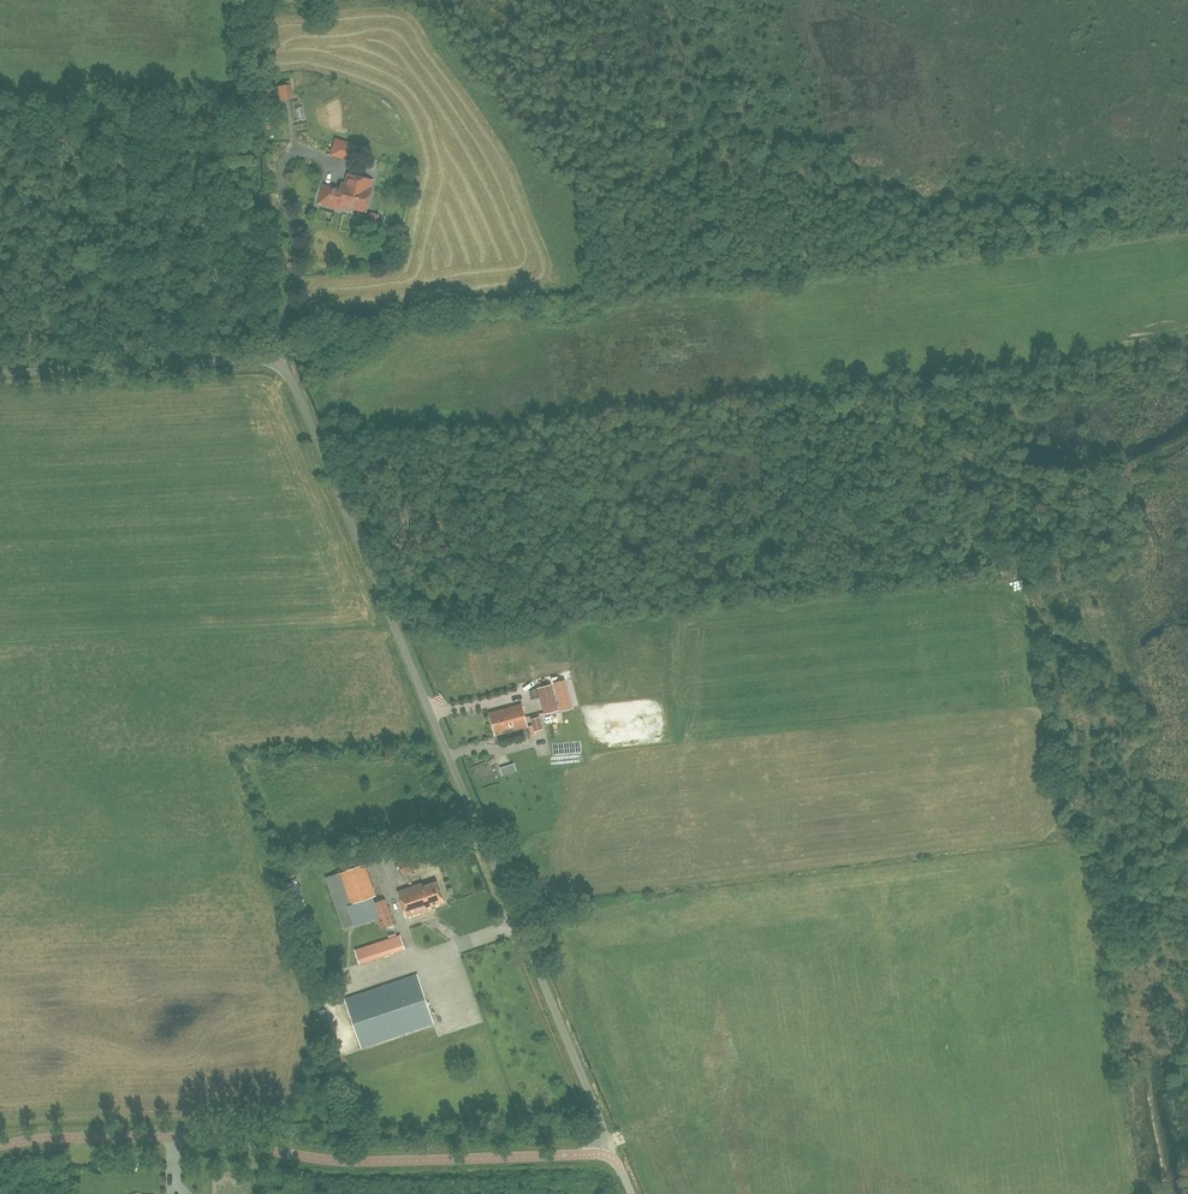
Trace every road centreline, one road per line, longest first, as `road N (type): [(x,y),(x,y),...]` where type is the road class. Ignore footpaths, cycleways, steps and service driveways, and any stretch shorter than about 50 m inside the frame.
road 1 (unclassified): [(598,1154),(599,1116),(285,371),(256,359),(0,373)]
road 2 (unclassified): [(0,1145),(163,1136),(346,1161),(598,1154)]

